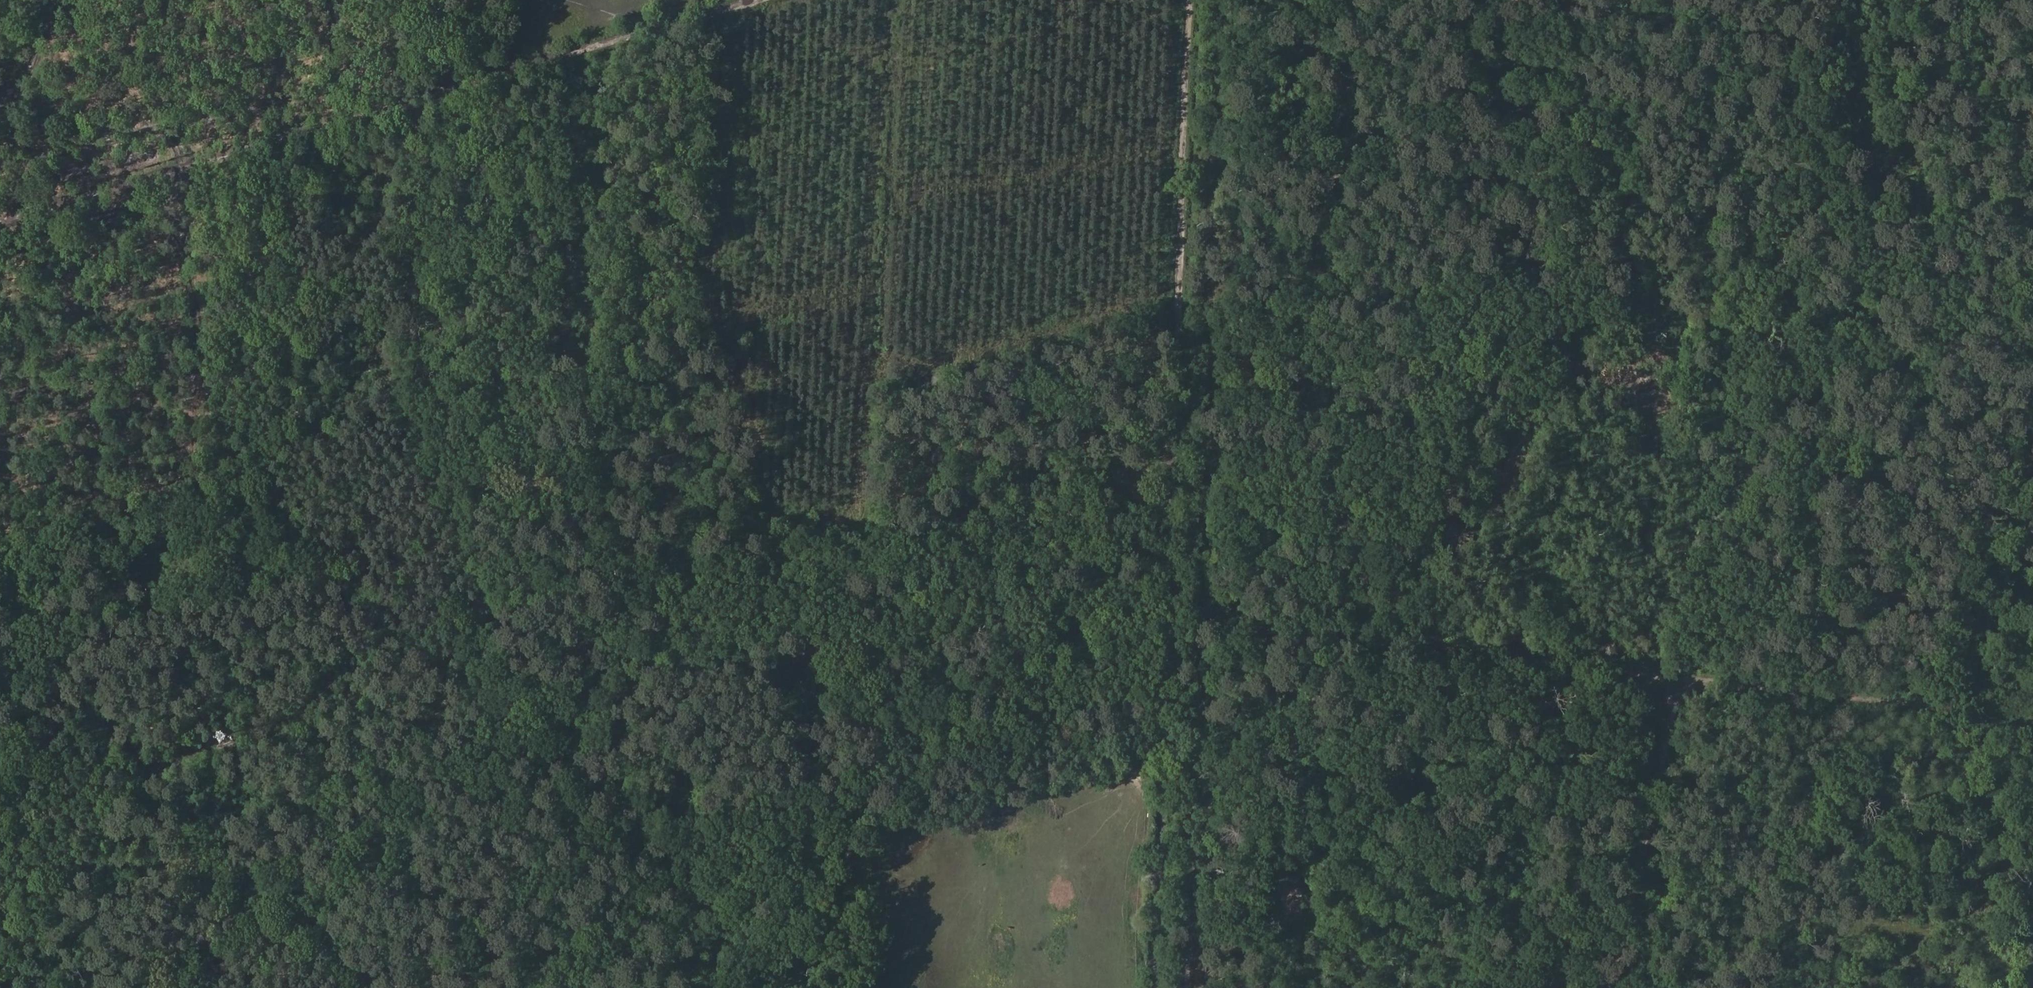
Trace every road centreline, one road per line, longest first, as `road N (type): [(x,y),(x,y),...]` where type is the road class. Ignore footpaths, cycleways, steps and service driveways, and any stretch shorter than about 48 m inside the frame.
road 1 (track): [(241,854),(188,987)]
road 2 (track): [(0,127),(58,0)]

